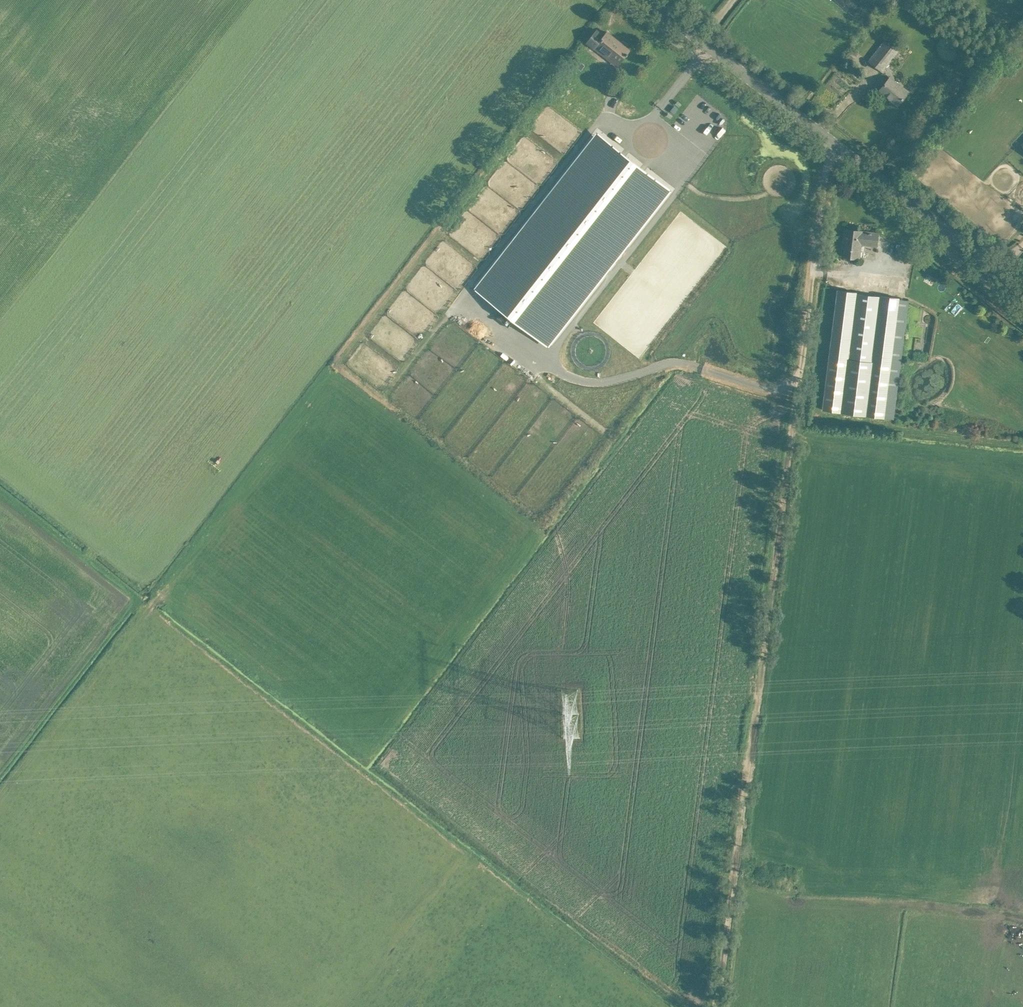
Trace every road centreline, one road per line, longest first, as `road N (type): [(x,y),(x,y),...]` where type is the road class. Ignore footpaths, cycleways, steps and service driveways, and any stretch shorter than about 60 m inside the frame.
road 1 (track): [(717,1006),(830,161)]
road 2 (tertiary): [(1022,296),(635,0)]

